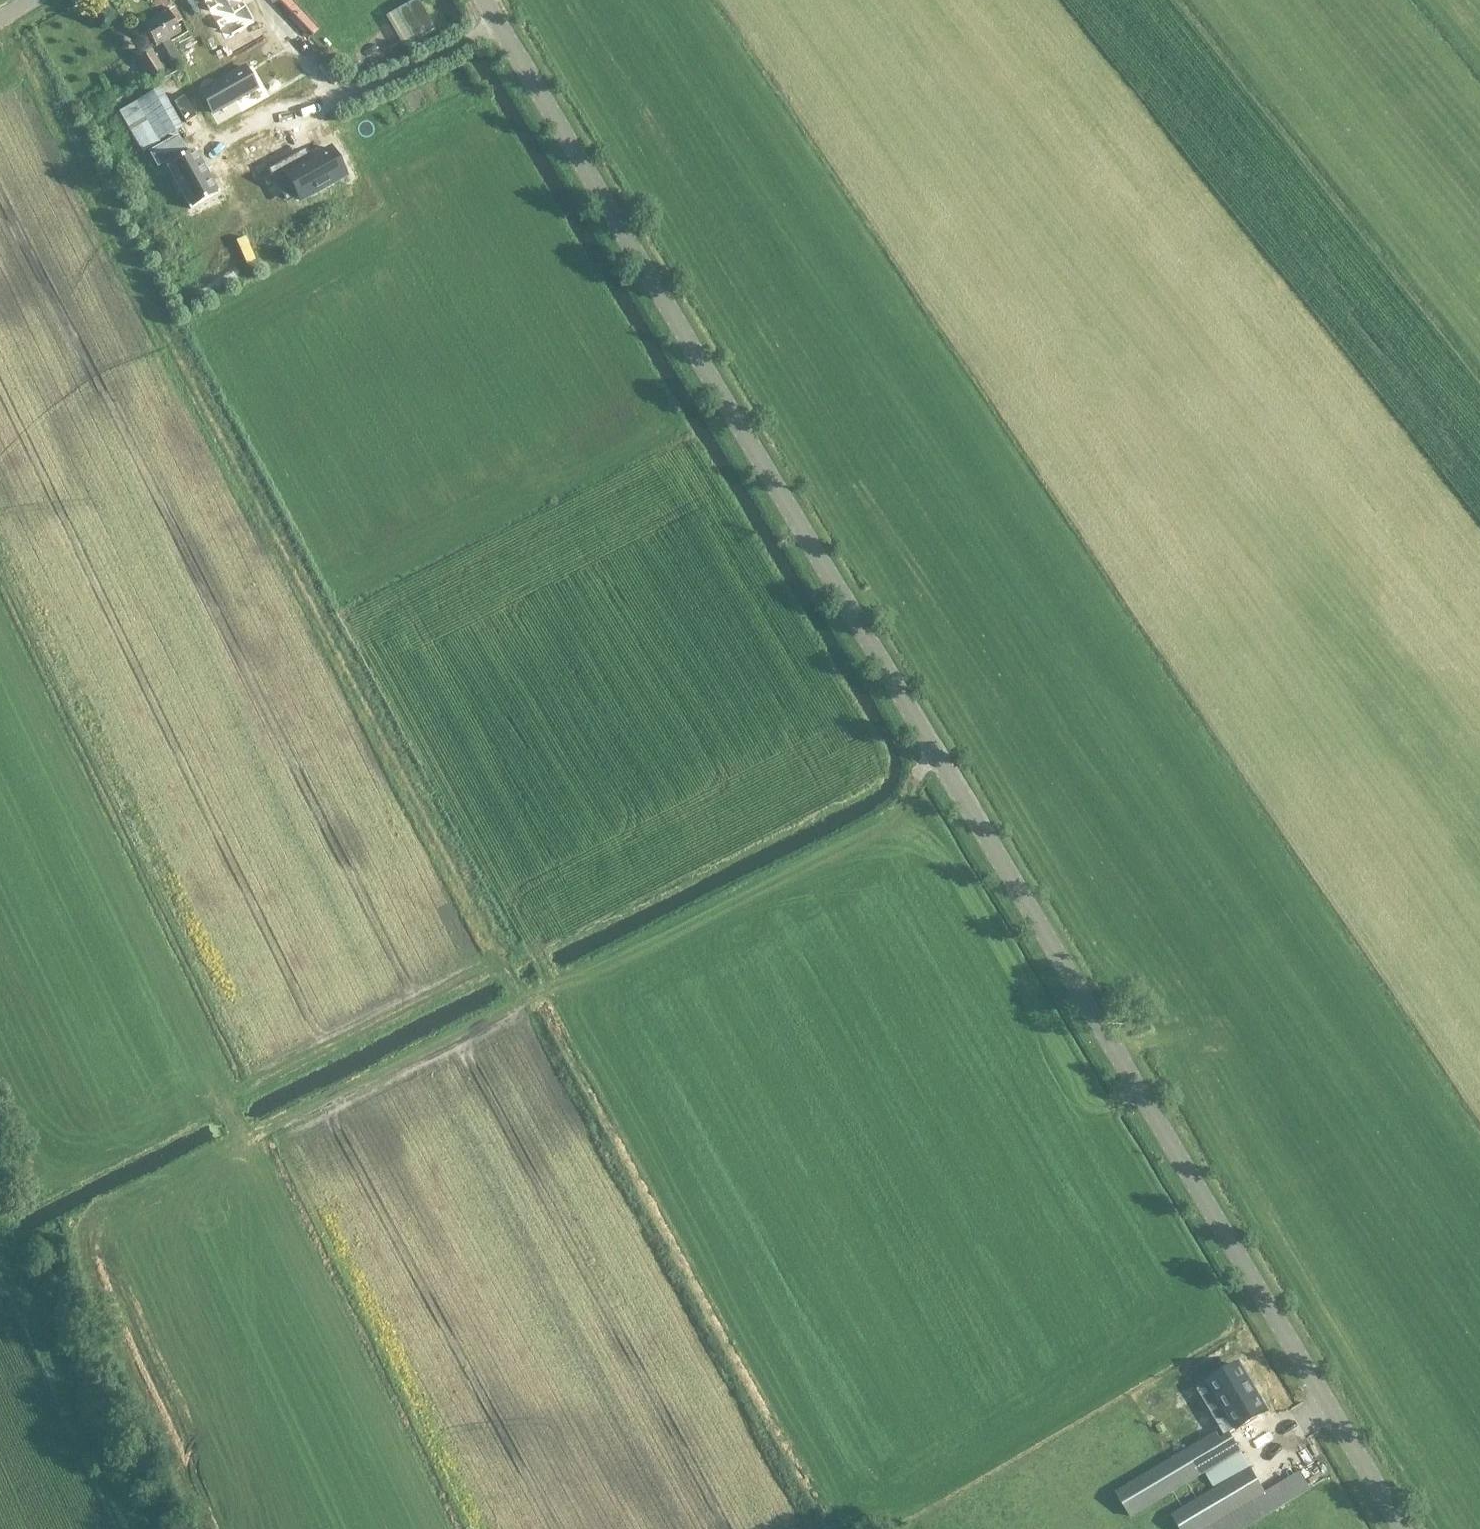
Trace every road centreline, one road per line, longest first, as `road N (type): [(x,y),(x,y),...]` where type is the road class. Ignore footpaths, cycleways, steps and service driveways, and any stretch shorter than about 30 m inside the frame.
road 1 (unclassified): [(1412,1528),(486,0)]

